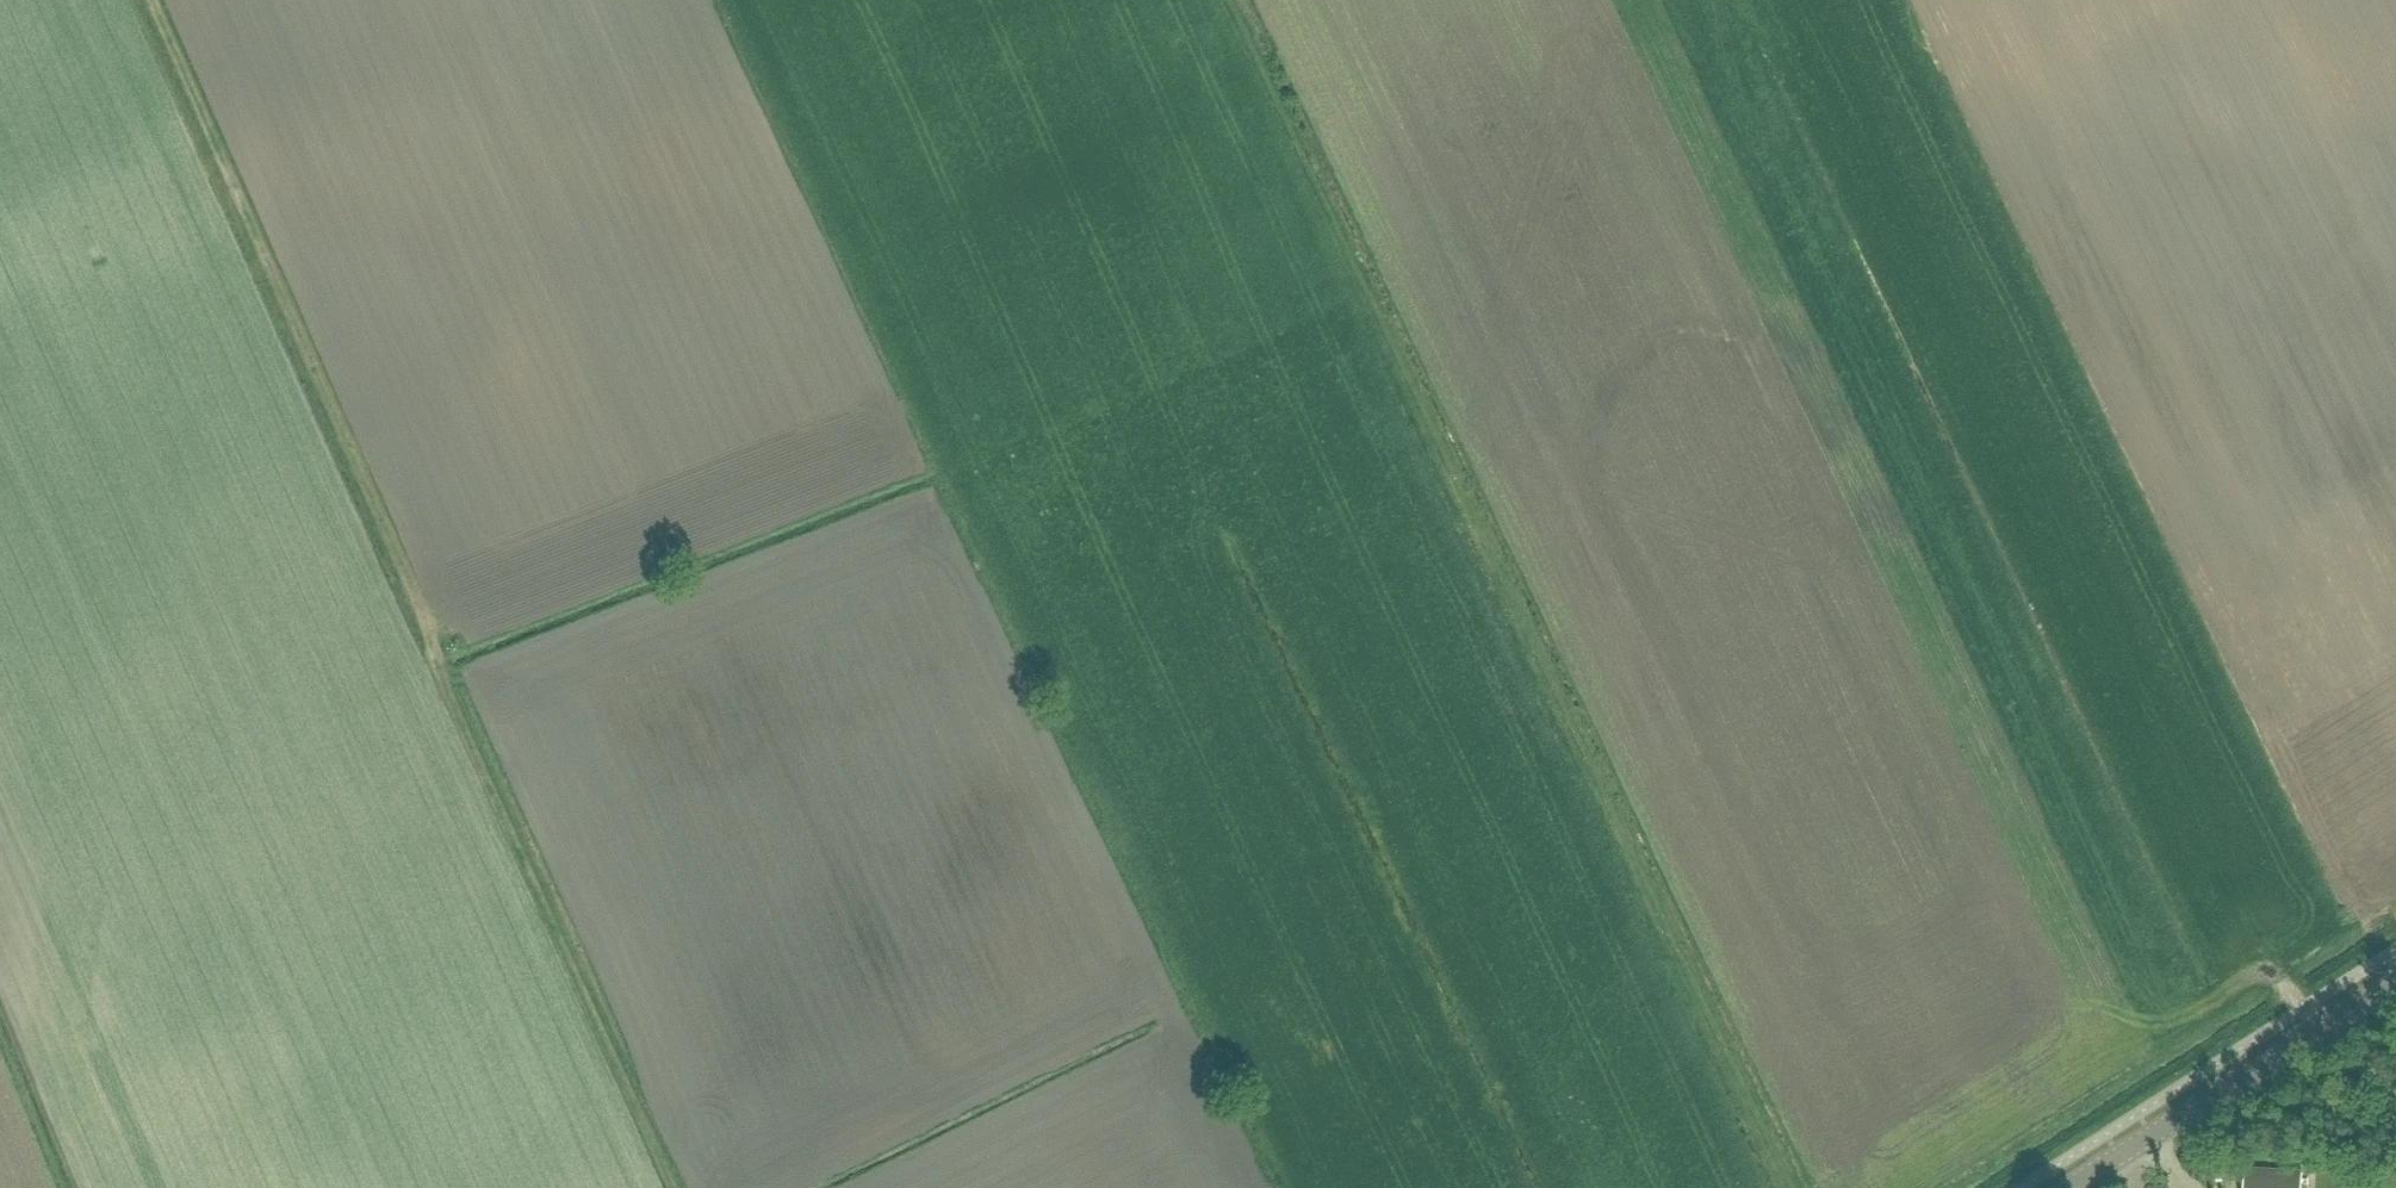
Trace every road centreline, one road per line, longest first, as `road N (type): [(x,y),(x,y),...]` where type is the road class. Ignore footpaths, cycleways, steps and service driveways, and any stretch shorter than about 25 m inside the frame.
road 1 (track): [(1800,1187),(1232,0)]
road 2 (track): [(143,0),(668,1187)]
road 3 (tertiary): [(2068,1187),(2395,979)]

